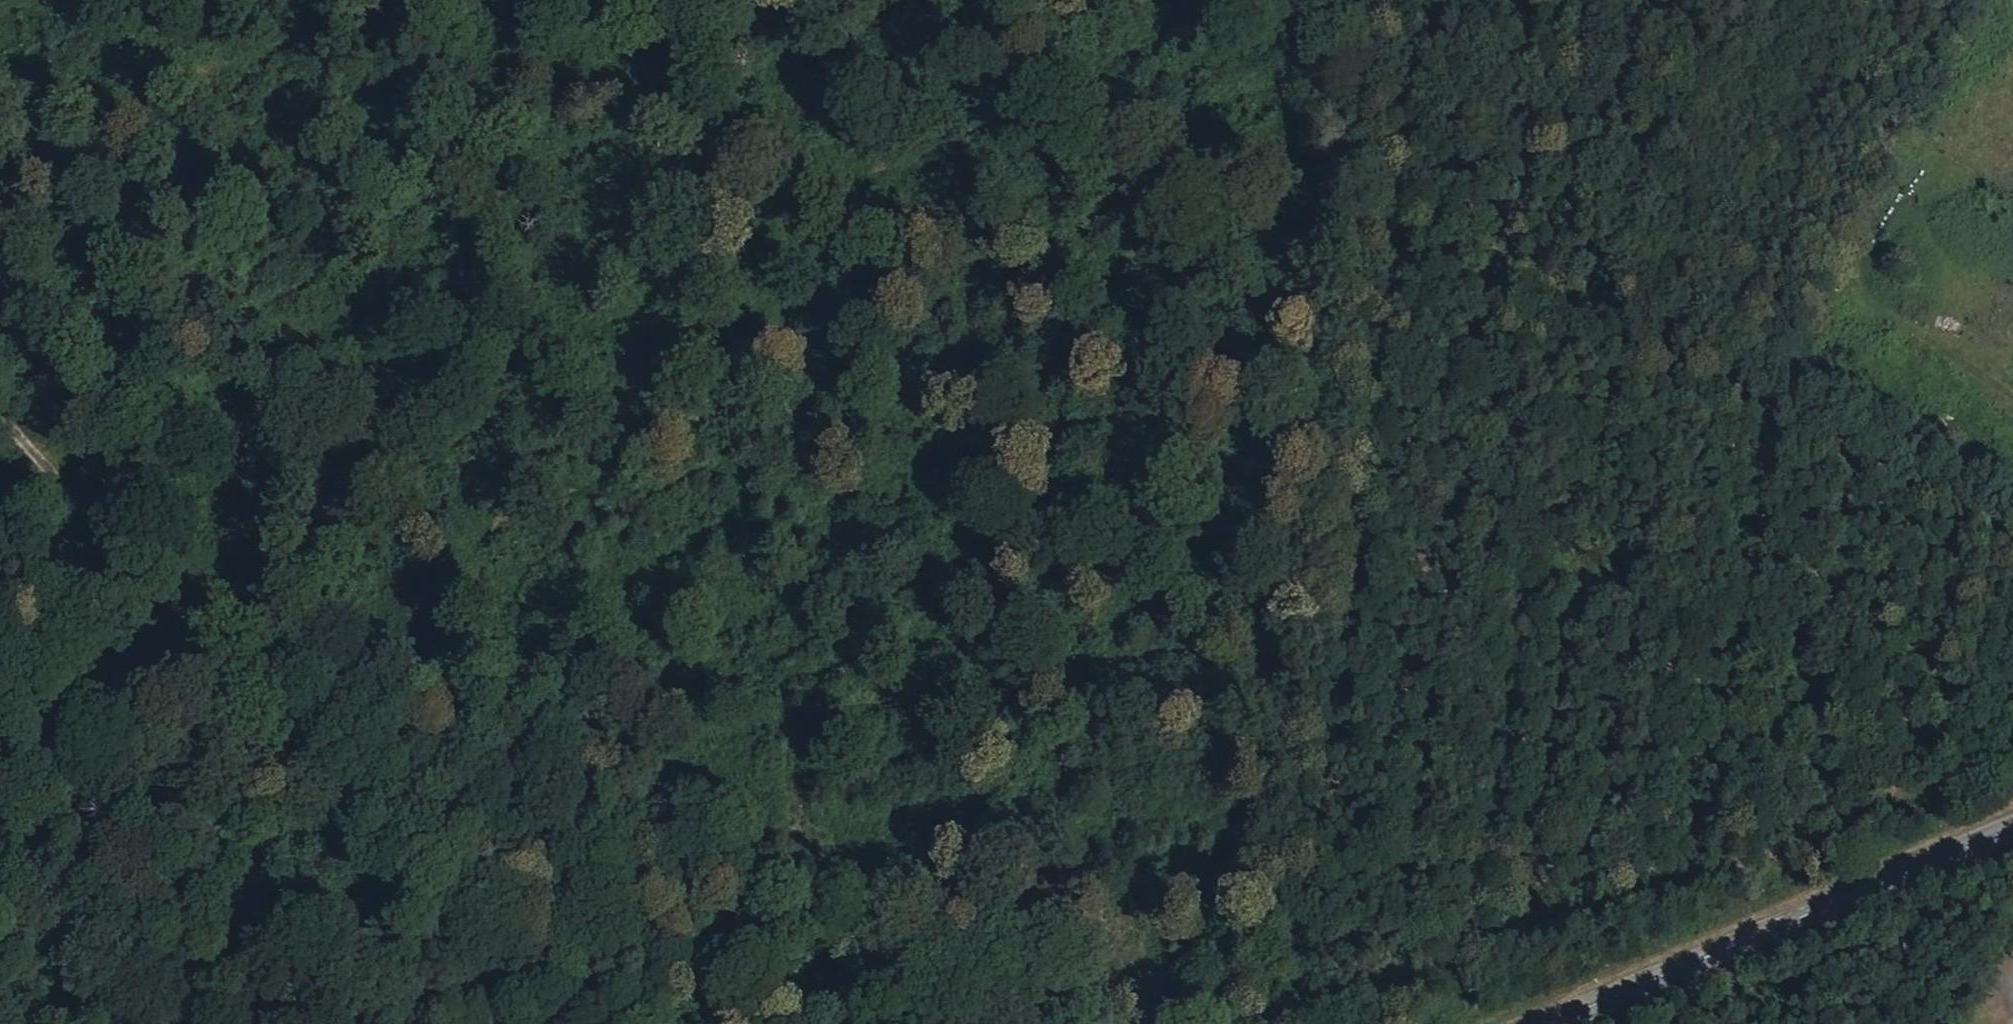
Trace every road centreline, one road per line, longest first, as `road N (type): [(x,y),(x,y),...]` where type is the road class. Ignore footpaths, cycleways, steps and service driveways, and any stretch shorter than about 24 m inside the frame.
road 1 (track): [(1134,1023),(1071,963),(953,895),(830,868),(735,819),(530,681),(472,669),(277,659),(209,627),(0,416)]
road 2 (tertiary): [(2012,830),(1545,1023)]

